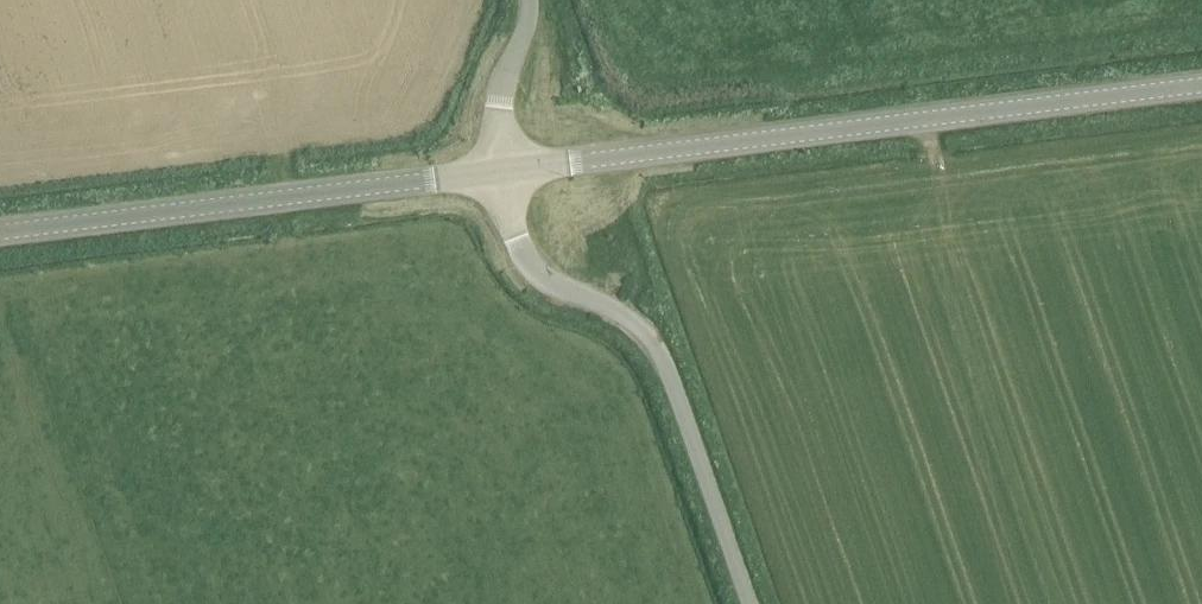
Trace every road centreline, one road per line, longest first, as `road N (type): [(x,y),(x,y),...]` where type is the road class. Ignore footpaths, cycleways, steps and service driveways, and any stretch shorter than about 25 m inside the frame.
road 1 (tertiary): [(502,171),(1201,84)]
road 2 (unclassified): [(749,603),(666,366),(622,315),(533,270),(516,243),(502,171)]
road 3 (tertiary): [(0,232),(502,171)]
road 4 (unclassified): [(502,171),(503,107),(536,12),(532,0)]

